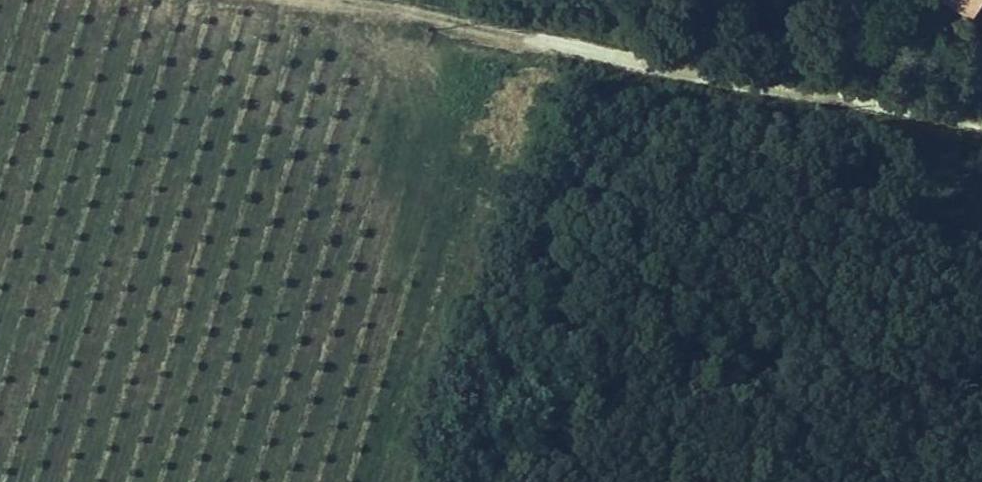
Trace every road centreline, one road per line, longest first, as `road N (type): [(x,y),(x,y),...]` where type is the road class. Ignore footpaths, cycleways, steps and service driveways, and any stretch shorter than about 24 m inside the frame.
road 1 (residential): [(981,119),(365,0)]

